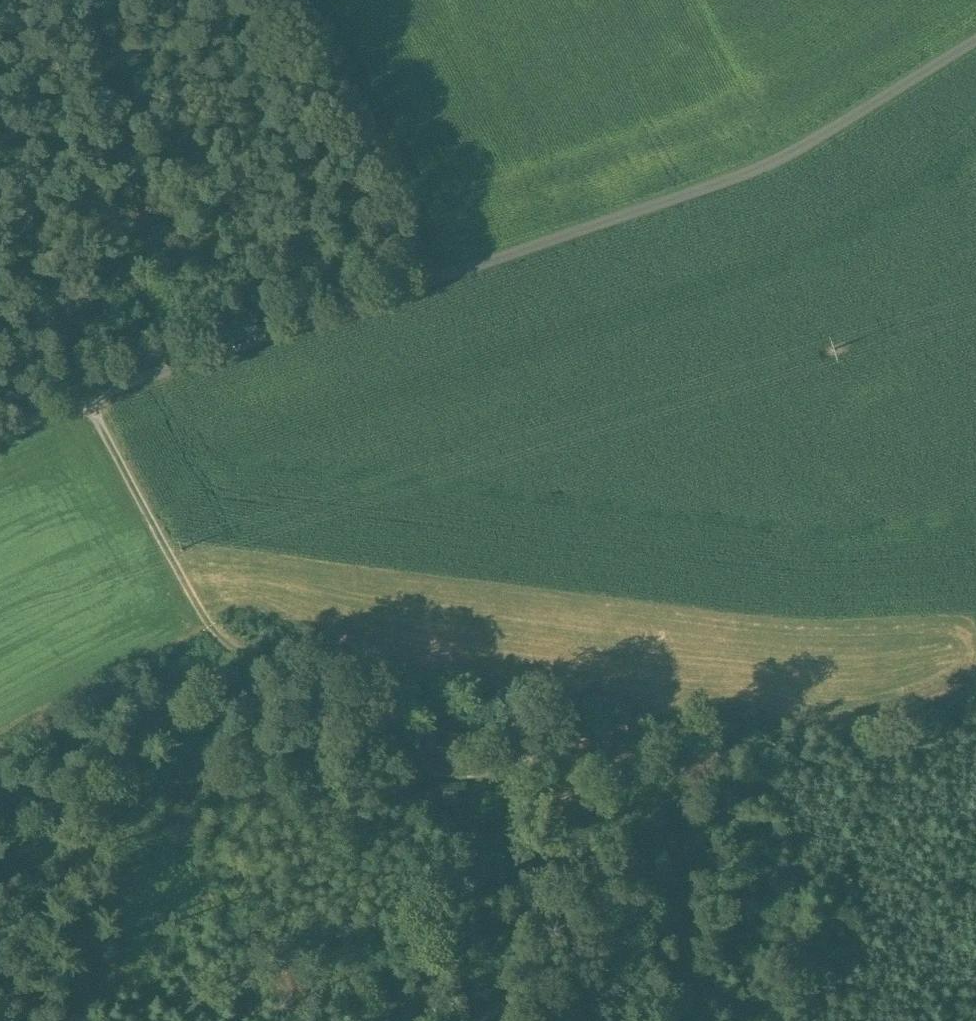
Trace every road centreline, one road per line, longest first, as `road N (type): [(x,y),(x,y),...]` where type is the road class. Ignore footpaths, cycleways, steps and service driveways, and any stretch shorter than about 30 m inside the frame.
road 1 (unclassified): [(975,40),(745,175),(154,377),(0,440)]
road 2 (track): [(88,403),(226,639),(362,713),(428,769),(488,772),(531,755)]

